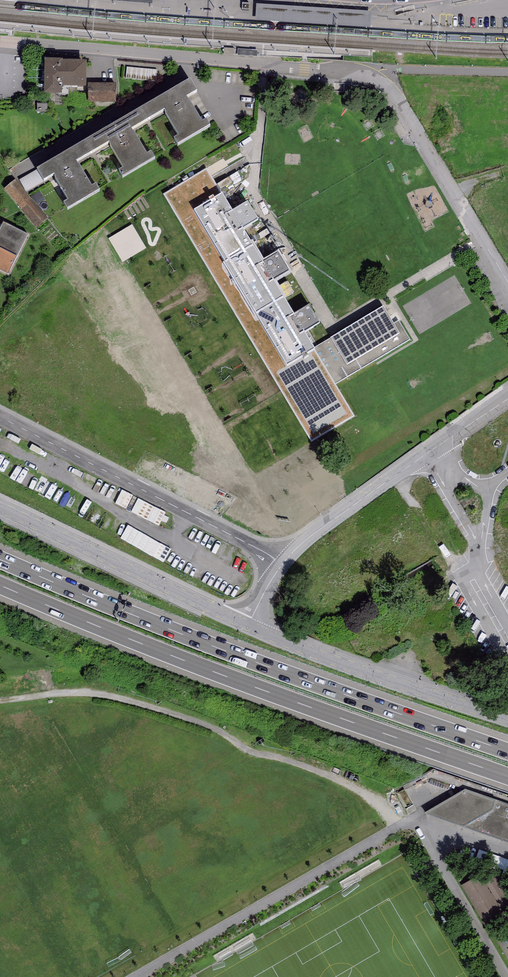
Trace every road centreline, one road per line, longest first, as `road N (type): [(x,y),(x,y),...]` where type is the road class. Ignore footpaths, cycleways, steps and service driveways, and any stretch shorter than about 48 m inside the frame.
road 1 (residential): [(507,281),(396,97),(374,78),(0,41)]
road 2 (trunk): [(507,752),(232,654),(0,560)]
road 3 (trunk): [(0,585),(197,666),(507,776)]
road 4 (residential): [(0,418),(284,565)]
road 5 (residential): [(284,565),(319,530),(507,400)]
road 6 (residential): [(249,626),(0,507)]
road 7 (residential): [(507,718),(249,626)]

